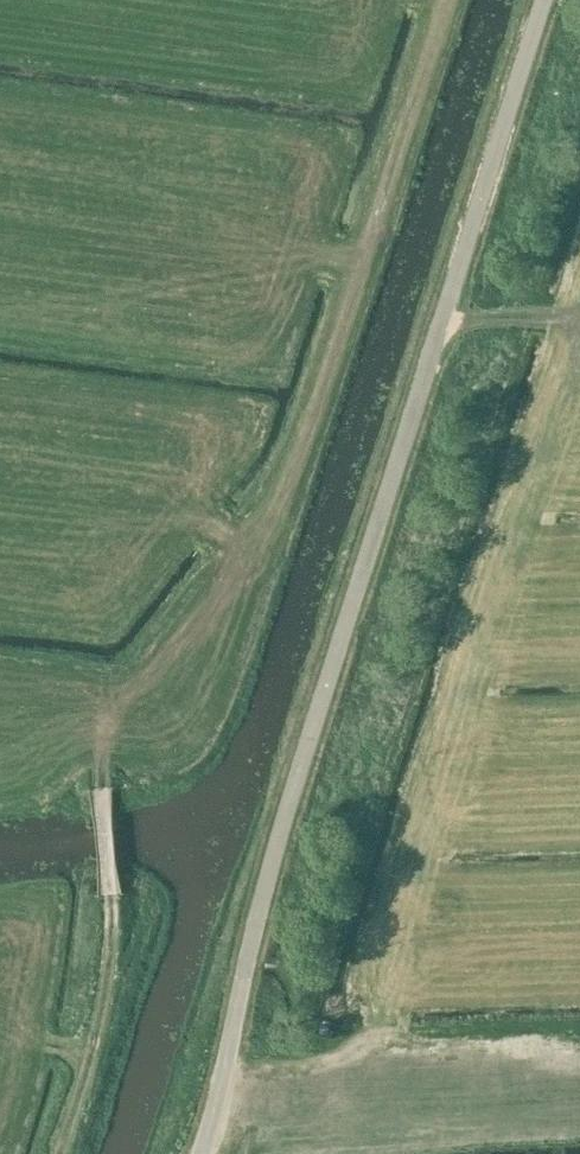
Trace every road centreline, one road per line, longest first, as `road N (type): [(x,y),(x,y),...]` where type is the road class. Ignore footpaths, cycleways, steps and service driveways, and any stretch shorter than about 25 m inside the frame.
road 1 (track): [(56,1153),(89,1057),(108,957),(103,757),(131,695),(205,597),(306,435),(446,0)]
road 2 (unclassified): [(202,1153),(294,784),(541,0)]

